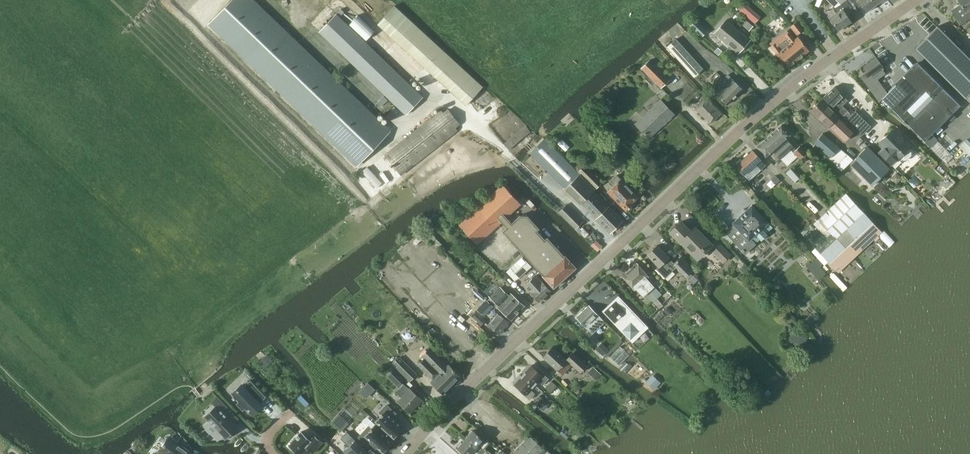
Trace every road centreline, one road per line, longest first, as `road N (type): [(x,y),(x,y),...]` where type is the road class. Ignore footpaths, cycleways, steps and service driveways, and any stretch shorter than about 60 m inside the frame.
road 1 (tertiary): [(424,434),(755,118),(917,0)]

